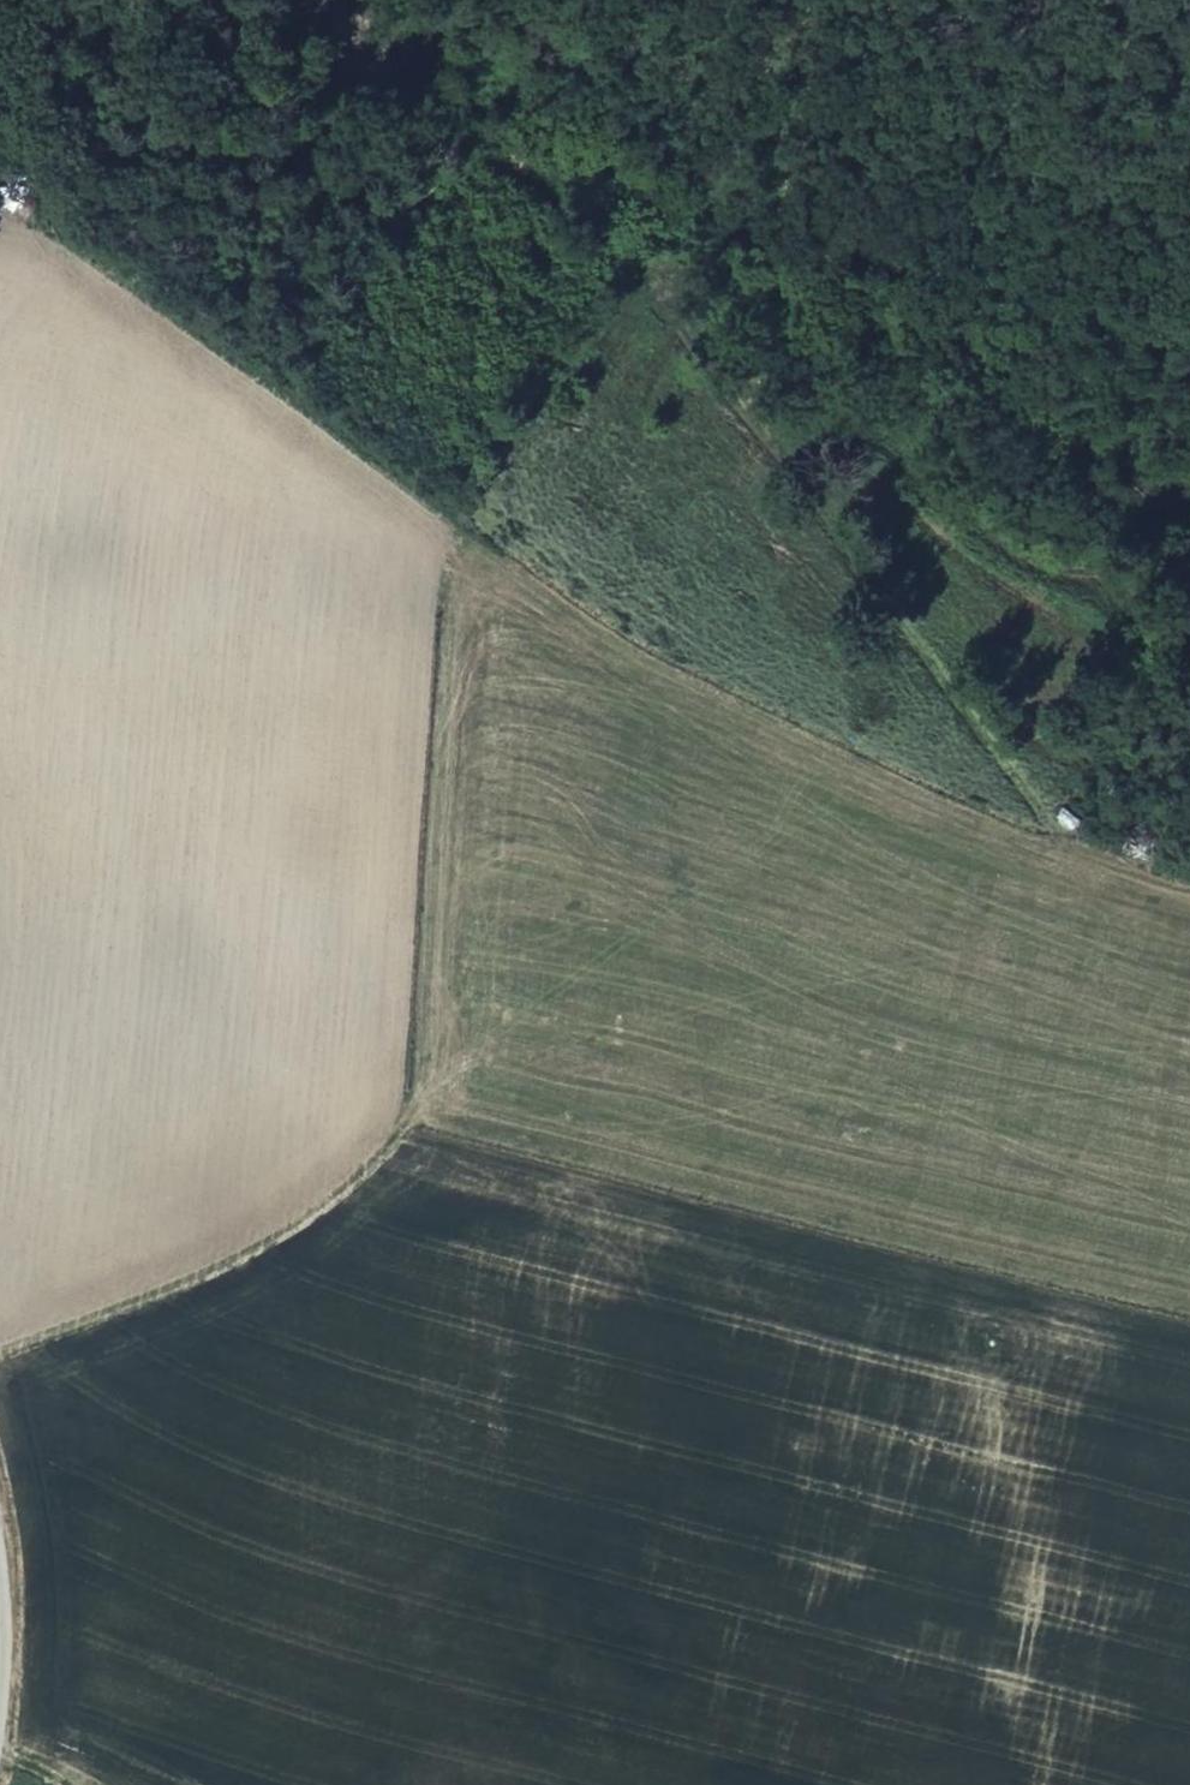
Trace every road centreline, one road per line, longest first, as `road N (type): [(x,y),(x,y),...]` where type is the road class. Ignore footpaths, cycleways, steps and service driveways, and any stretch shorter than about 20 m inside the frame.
road 1 (track): [(0,1353),(139,1298),(353,1192),(402,1147),(422,1093)]
road 2 (residential): [(0,1750),(9,1575),(0,1520)]

